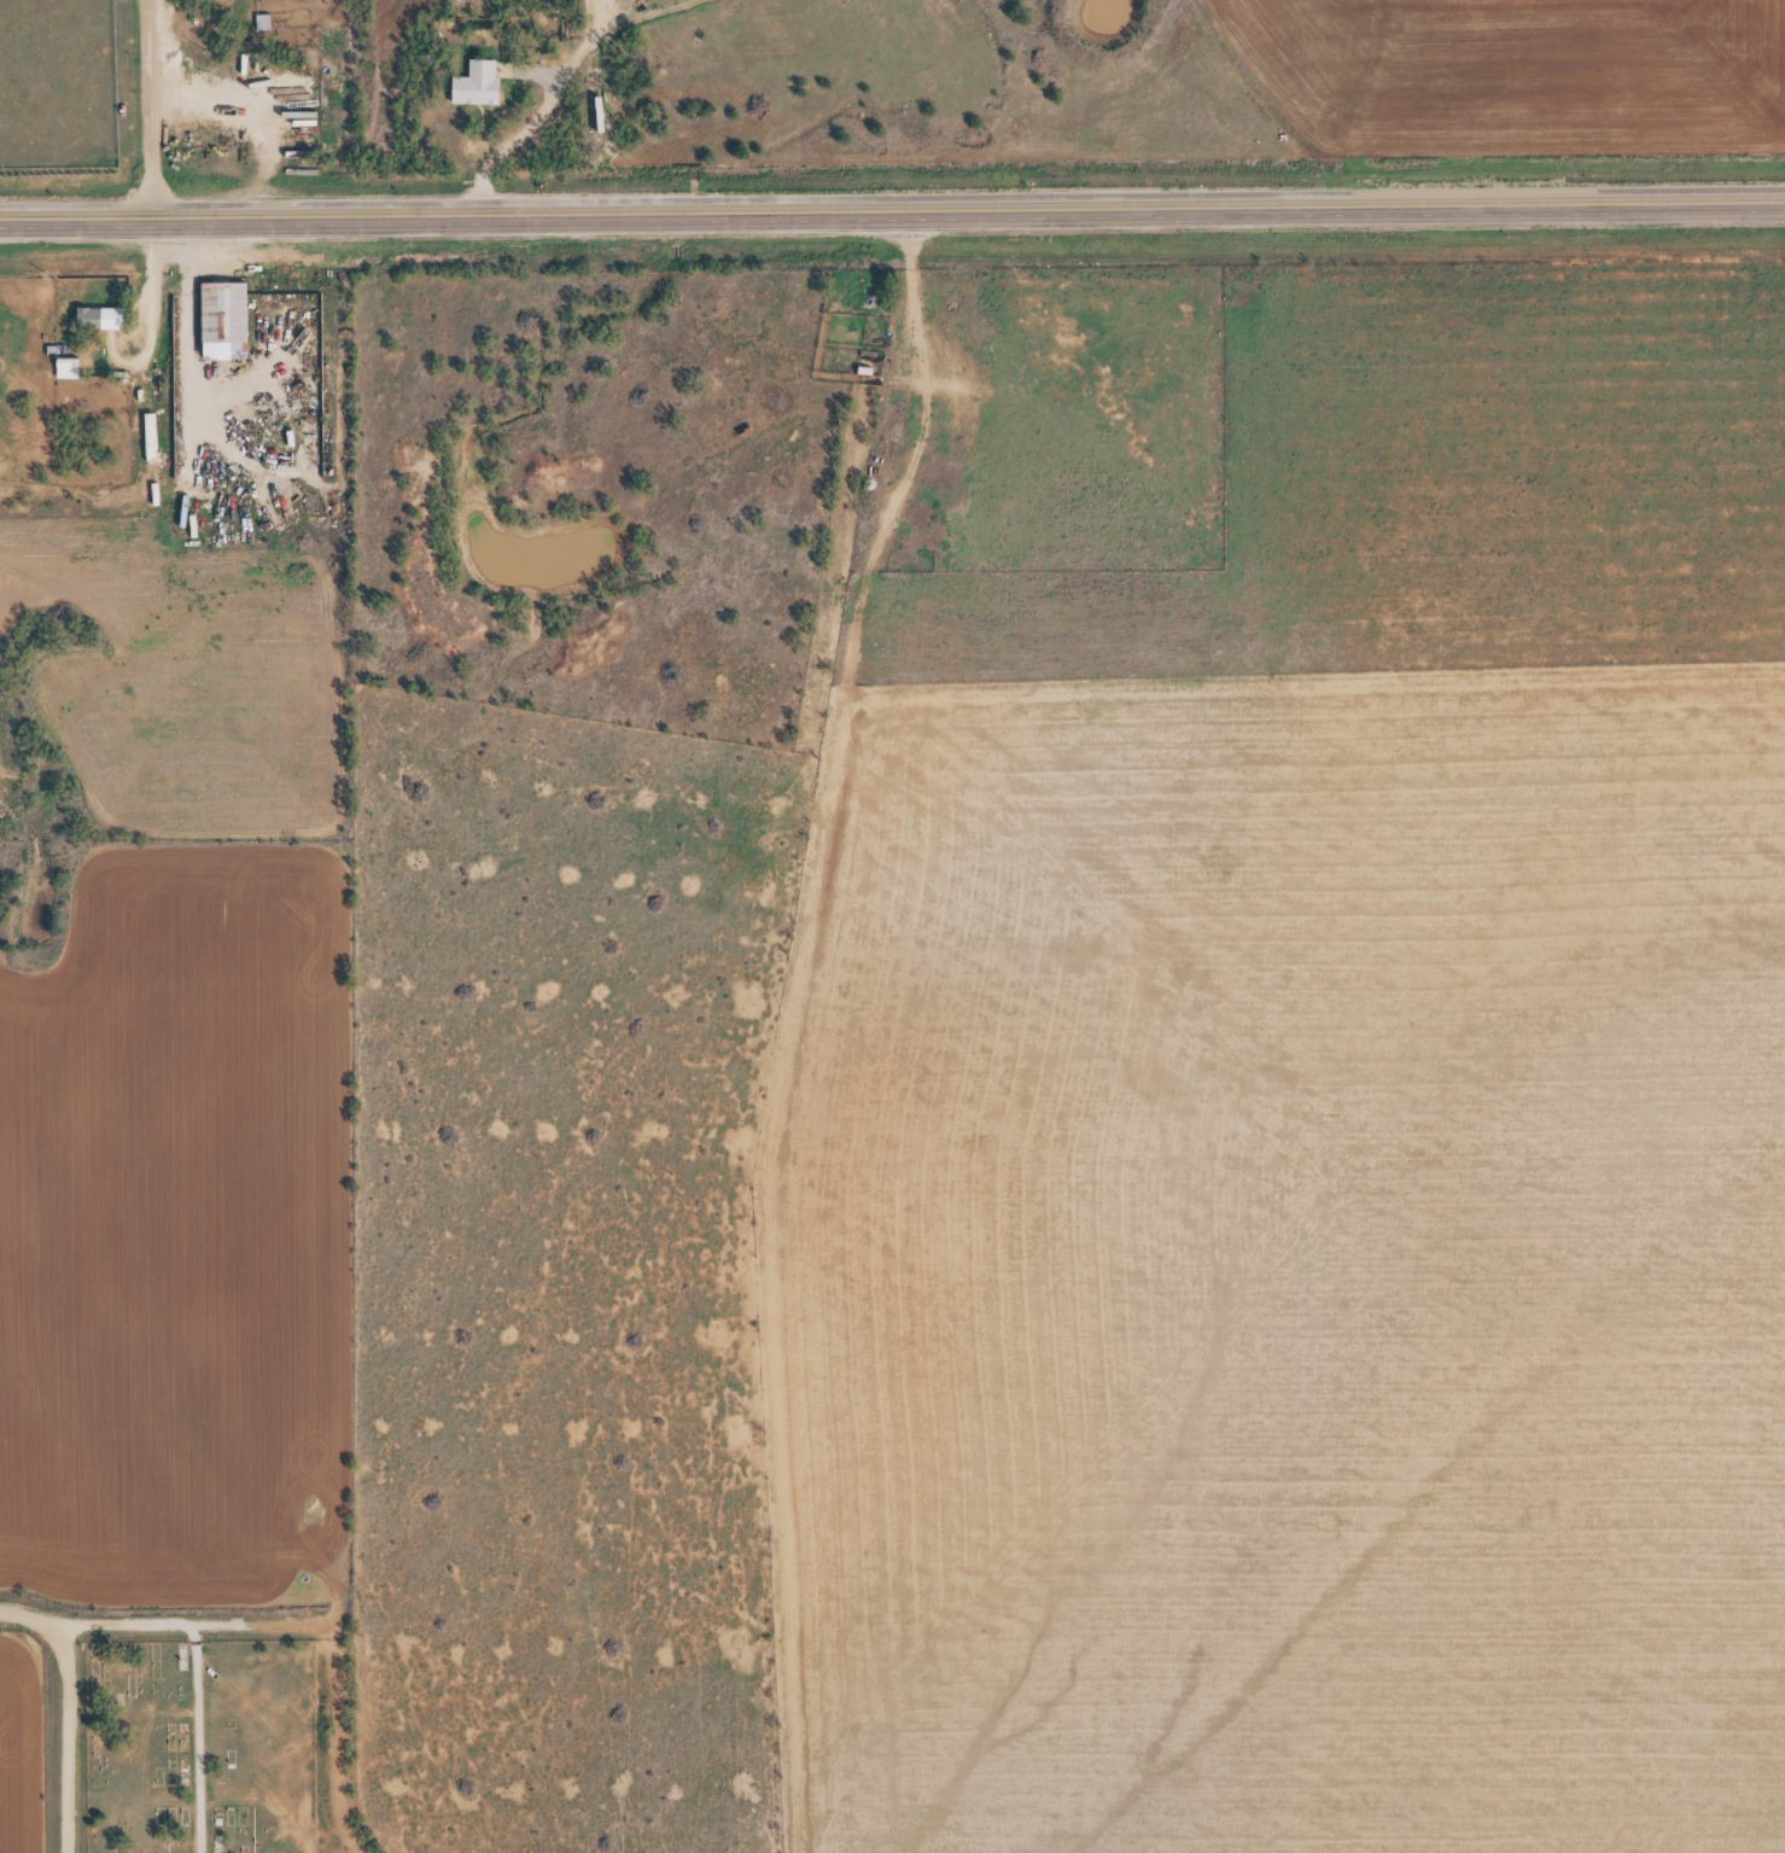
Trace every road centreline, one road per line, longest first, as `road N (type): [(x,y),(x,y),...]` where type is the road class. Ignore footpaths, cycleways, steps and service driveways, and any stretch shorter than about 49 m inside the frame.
road 1 (trunk): [(1784,202),(338,214)]
road 2 (trunk): [(338,214),(0,217)]
road 3 (residential): [(62,1852),(62,1665),(40,1624),(0,1614)]
road 4 (residential): [(144,216),(141,0)]

